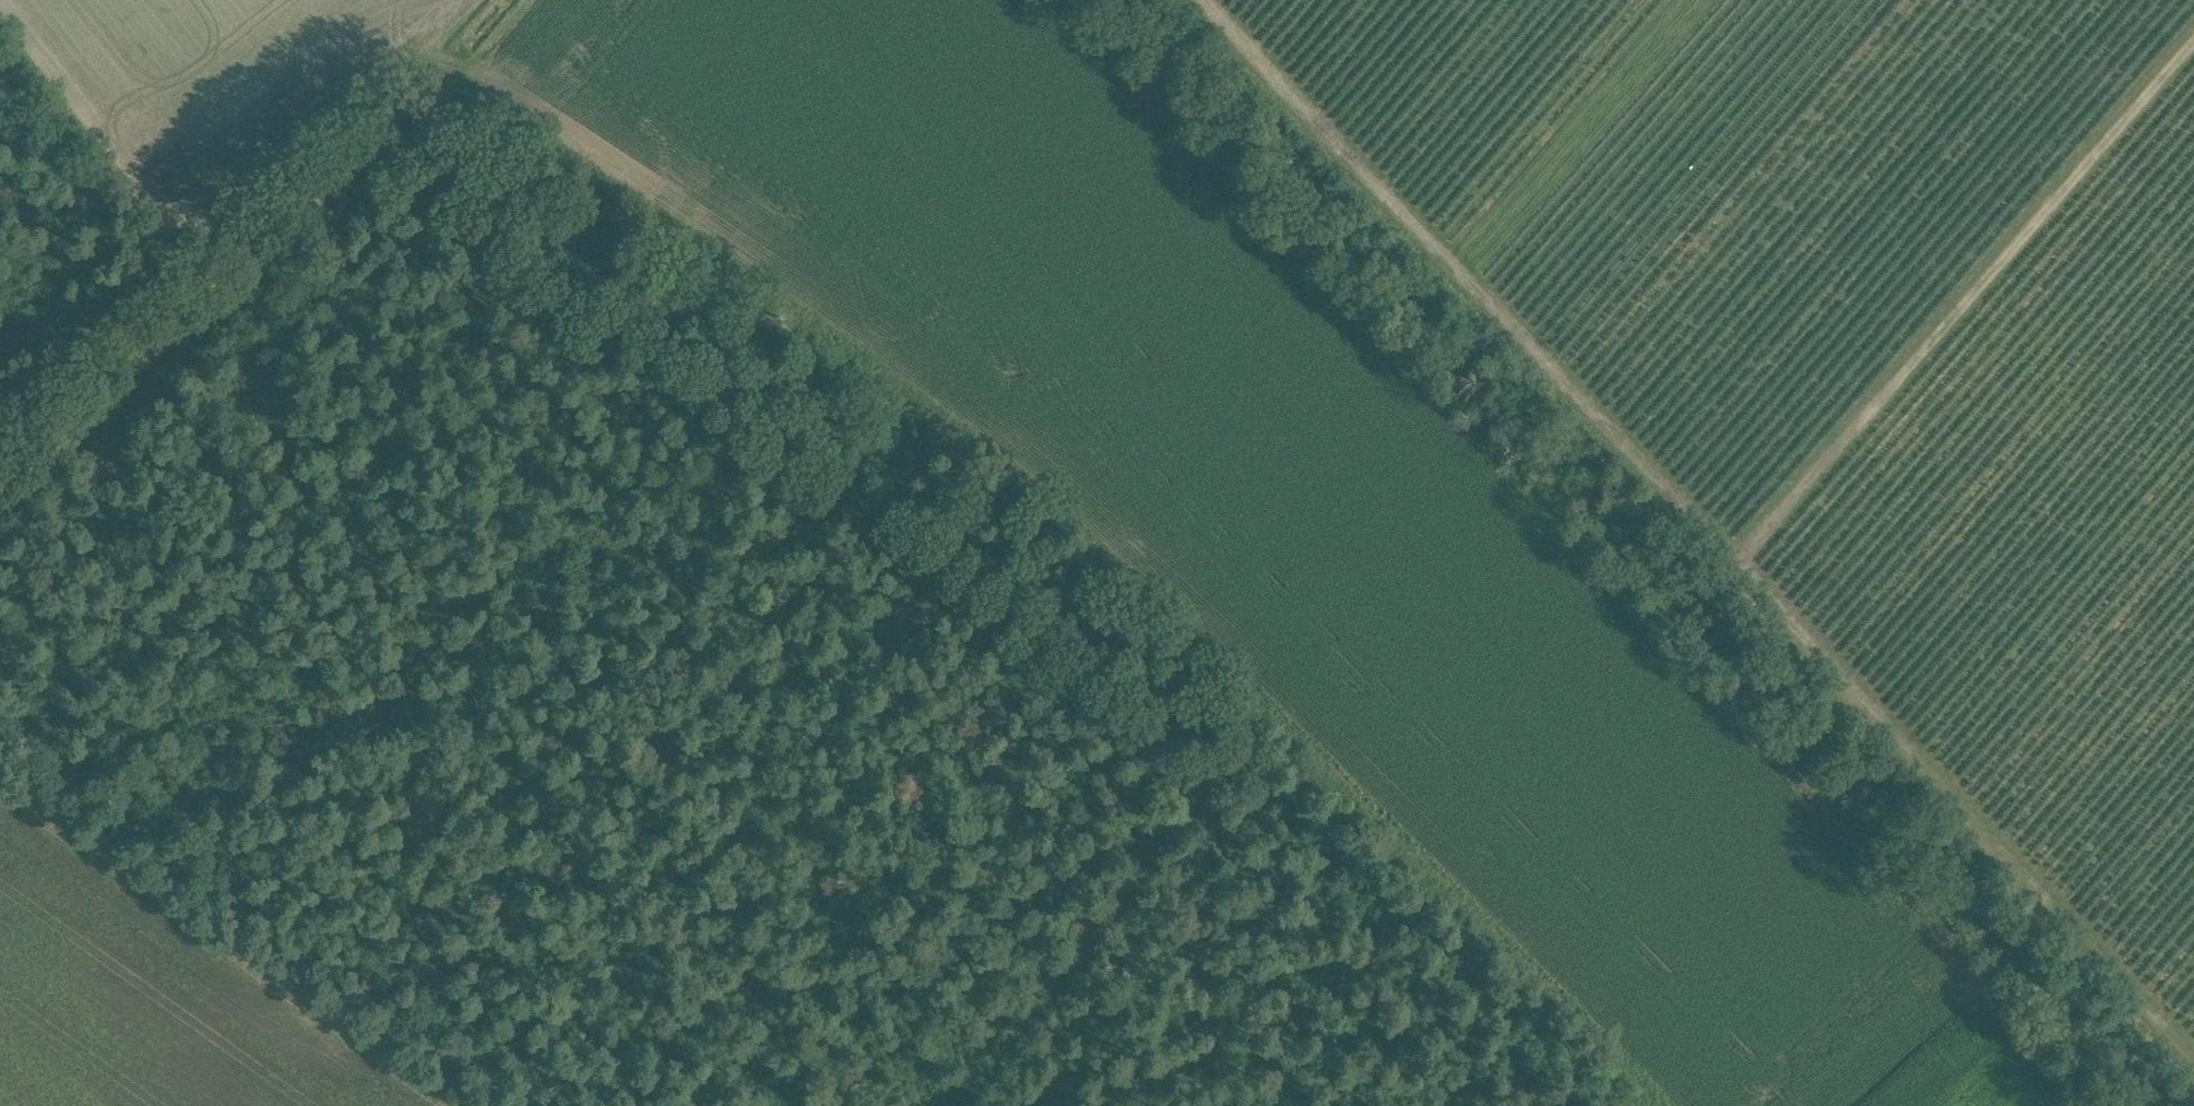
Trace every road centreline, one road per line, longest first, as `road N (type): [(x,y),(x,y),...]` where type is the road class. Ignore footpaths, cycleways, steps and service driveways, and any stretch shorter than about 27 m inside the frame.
road 1 (track): [(442,54),(407,55),(356,83),(0,410)]

